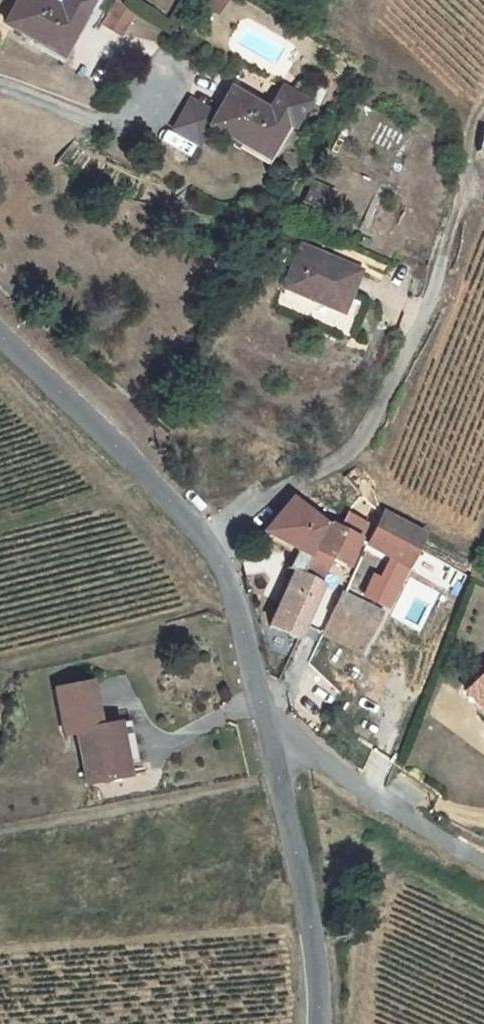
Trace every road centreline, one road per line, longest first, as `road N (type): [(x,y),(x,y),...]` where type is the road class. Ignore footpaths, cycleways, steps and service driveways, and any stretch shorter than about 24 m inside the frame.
road 1 (tertiary): [(0,335),(206,537),(228,580),(271,725)]
road 2 (tertiary): [(271,725),(313,933),(319,1023)]
road 3 (residential): [(483,865),(271,725)]
road 4 (track): [(0,524),(104,494),(142,472)]

